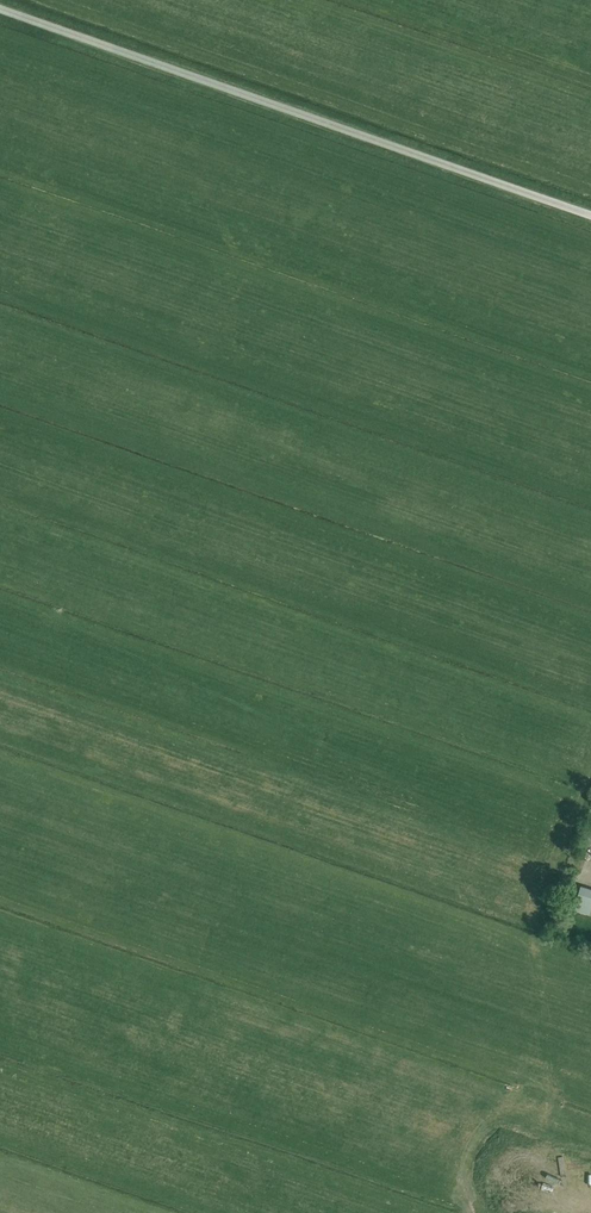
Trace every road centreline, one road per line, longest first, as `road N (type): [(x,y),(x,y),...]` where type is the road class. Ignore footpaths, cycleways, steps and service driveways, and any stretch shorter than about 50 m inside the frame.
road 1 (unclassified): [(590,216),(0,9)]

